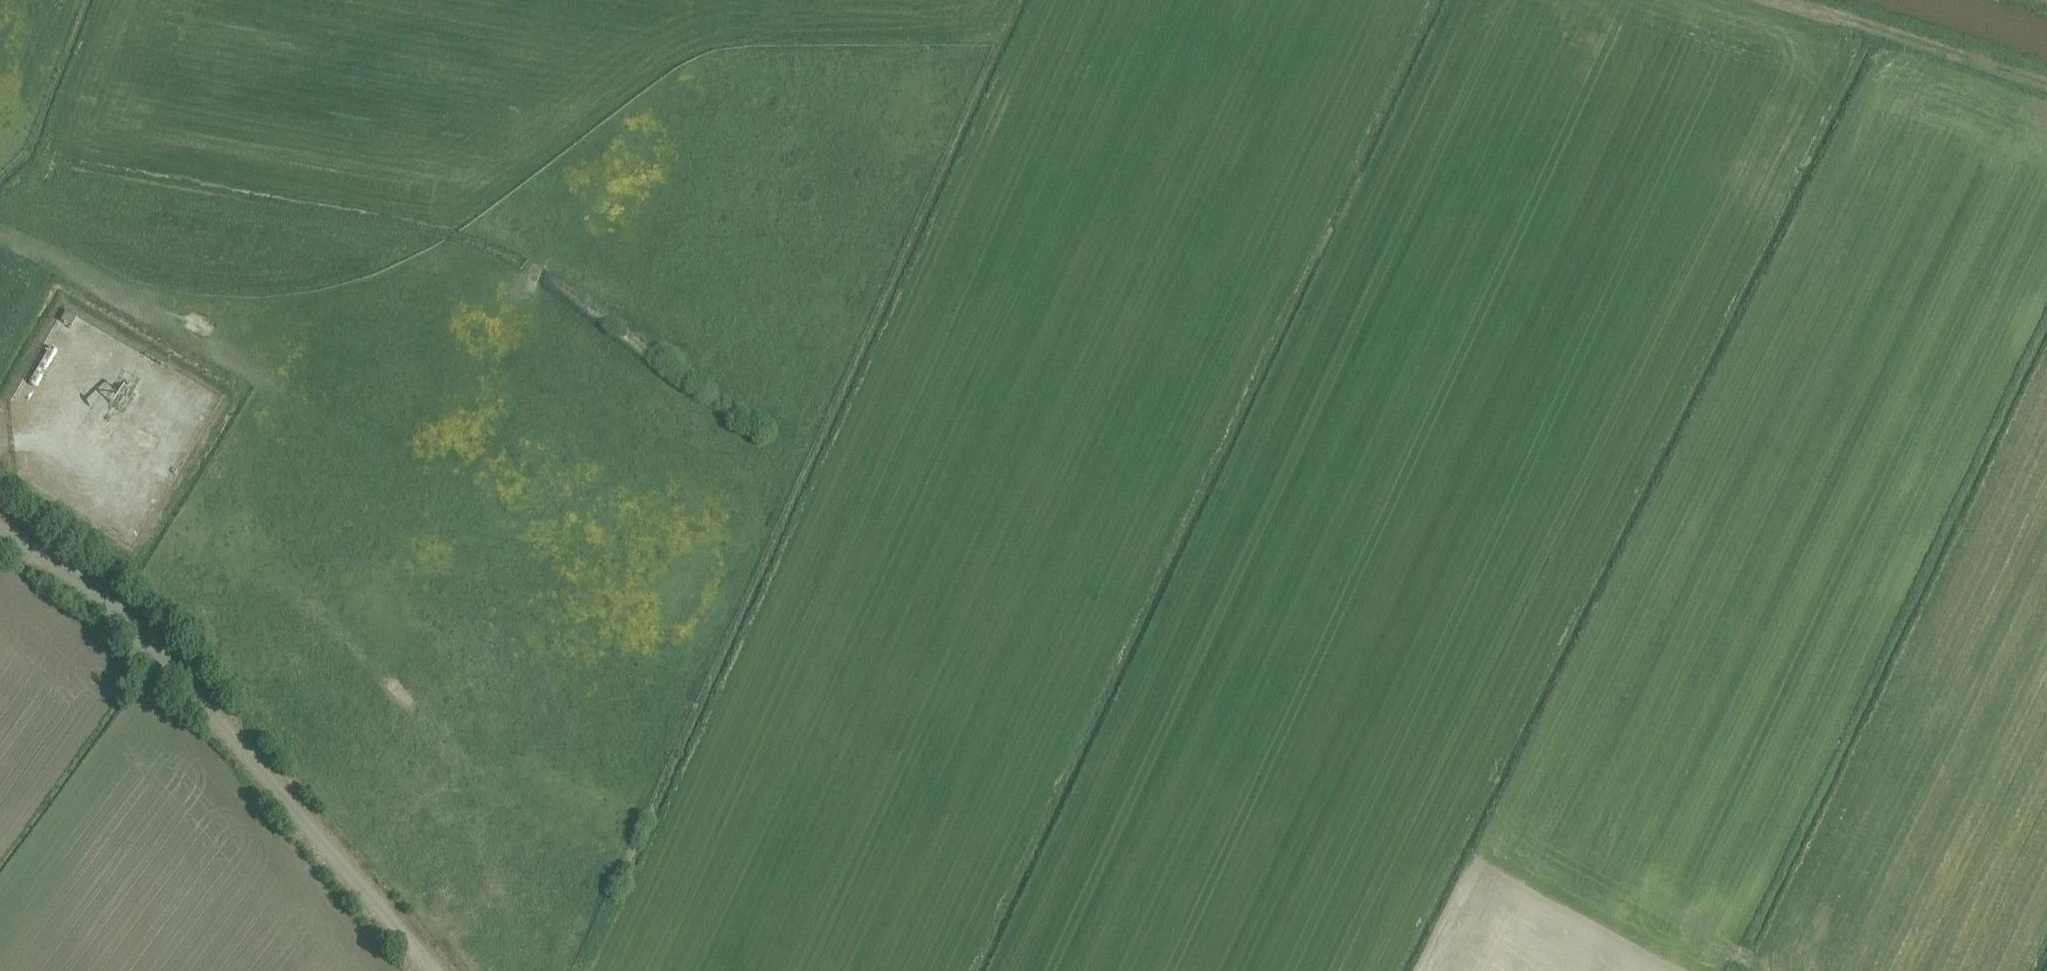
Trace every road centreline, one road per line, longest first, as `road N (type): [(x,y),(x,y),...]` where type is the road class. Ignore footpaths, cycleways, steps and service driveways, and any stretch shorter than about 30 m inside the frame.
road 1 (unclassified): [(430,970),(180,680),(112,612),(0,548)]

